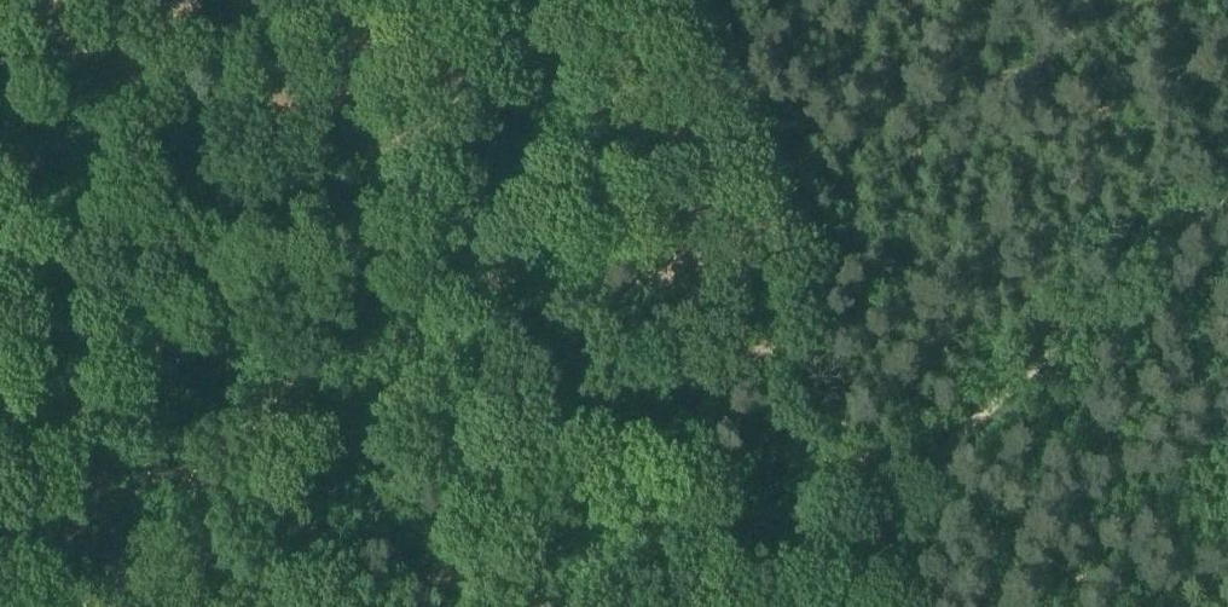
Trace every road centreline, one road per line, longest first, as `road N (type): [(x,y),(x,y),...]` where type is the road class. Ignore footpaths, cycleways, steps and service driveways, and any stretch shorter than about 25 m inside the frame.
road 1 (track): [(667,0),(872,522)]
road 2 (track): [(872,522),(1227,200)]

